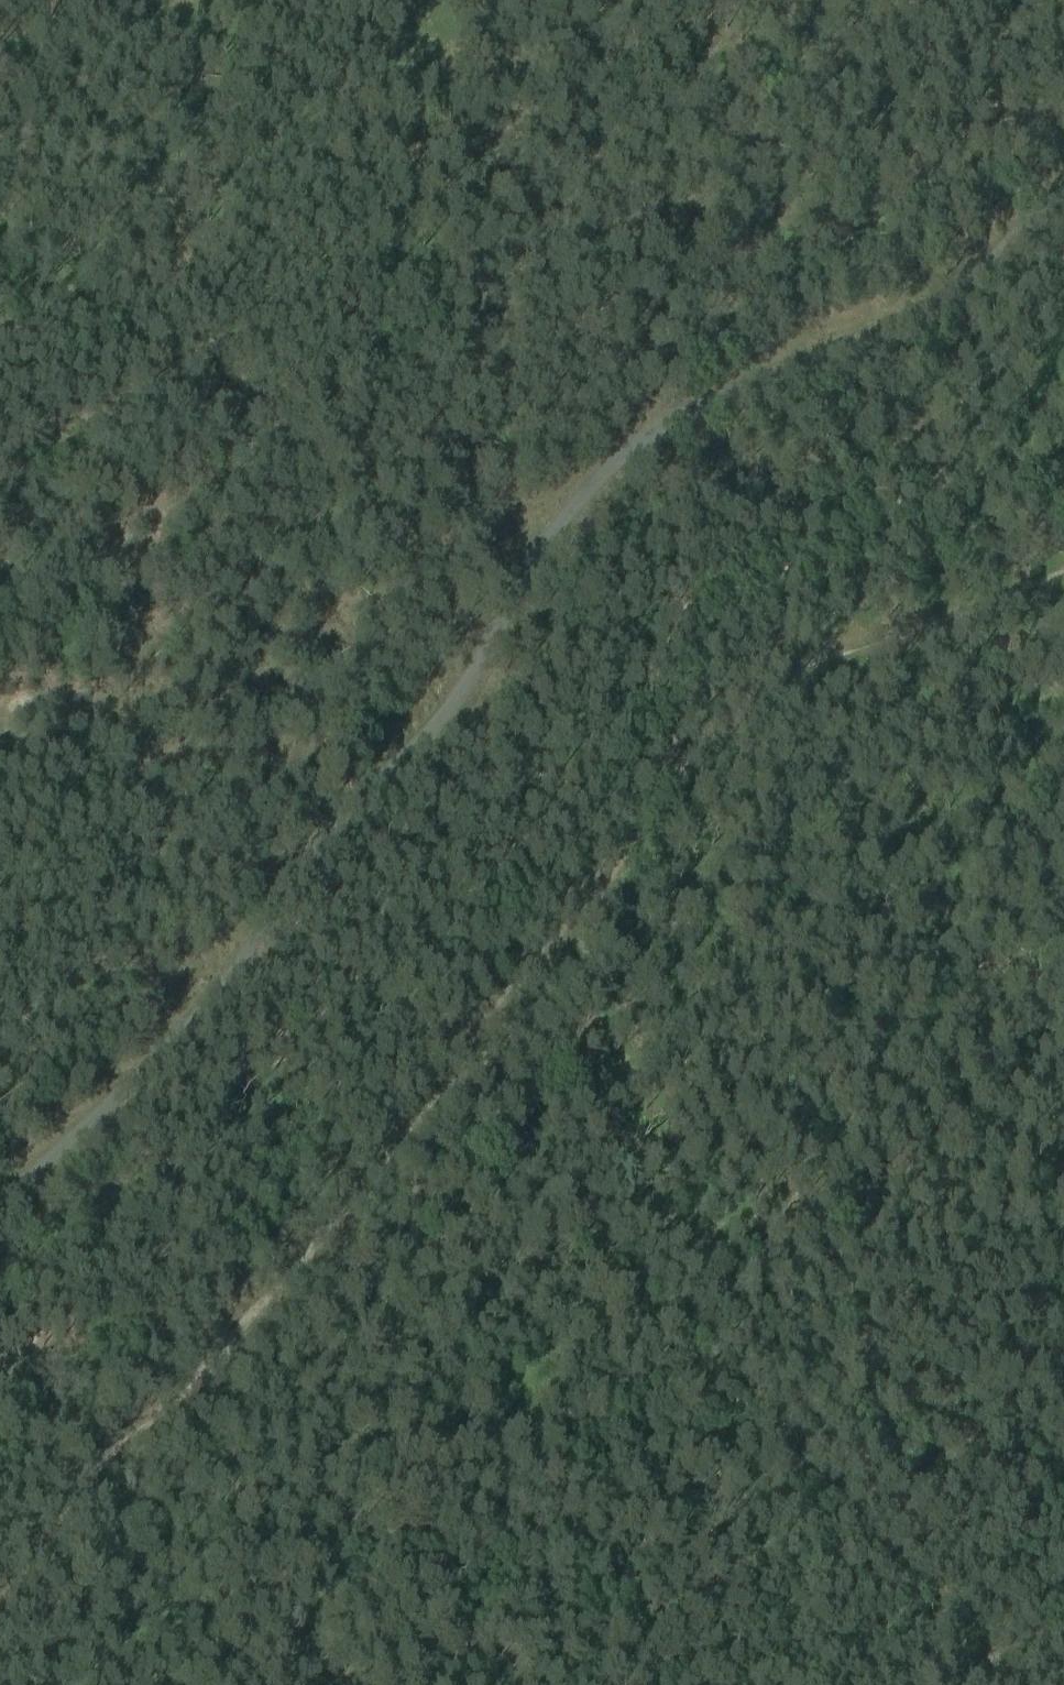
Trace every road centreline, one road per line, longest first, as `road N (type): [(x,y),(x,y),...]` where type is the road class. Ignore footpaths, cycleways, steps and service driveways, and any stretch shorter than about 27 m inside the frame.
road 1 (track): [(0,1204),(224,984),(343,810),(394,772),(449,709),(530,562),(609,463),(688,411),(894,328),(967,286),(1063,189)]

